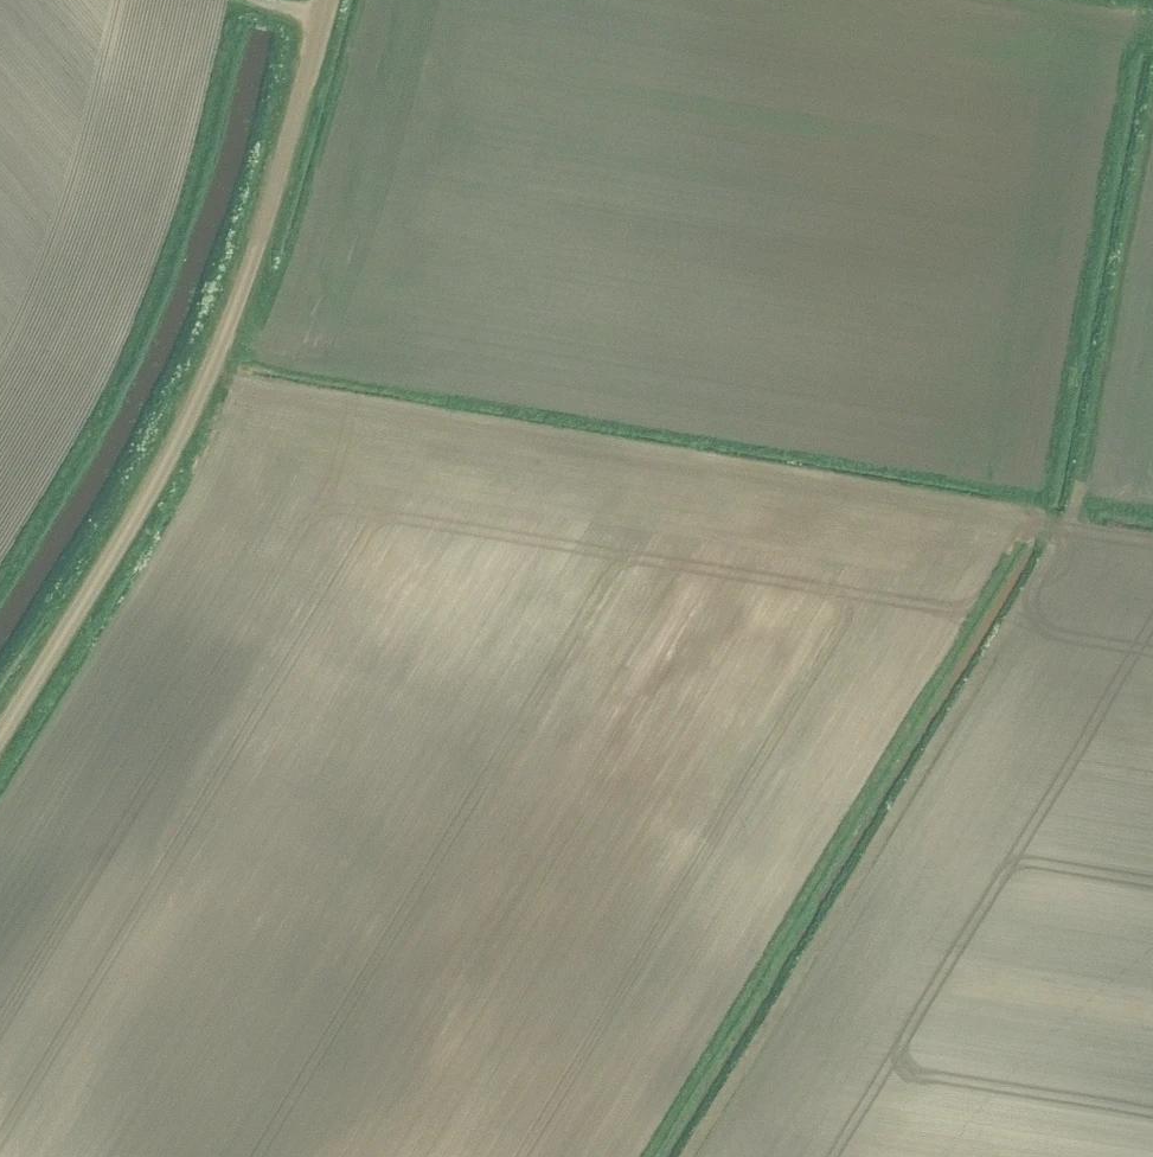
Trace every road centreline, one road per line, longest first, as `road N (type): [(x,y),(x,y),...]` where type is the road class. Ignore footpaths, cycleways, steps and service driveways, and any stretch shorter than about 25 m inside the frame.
road 1 (unclassified): [(0,729),(160,470),(204,372),(243,284),(326,0)]

